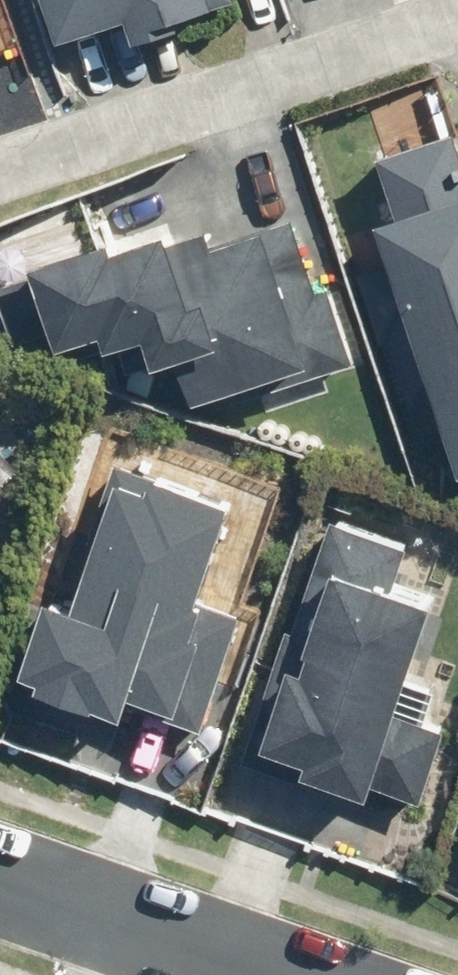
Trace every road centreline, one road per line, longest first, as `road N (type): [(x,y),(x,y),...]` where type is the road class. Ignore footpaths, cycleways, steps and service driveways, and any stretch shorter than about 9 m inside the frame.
road 1 (residential): [(0,171),(457,15)]
road 2 (residential): [(131,925),(274,974)]
road 3 (residential): [(0,878),(131,925)]

